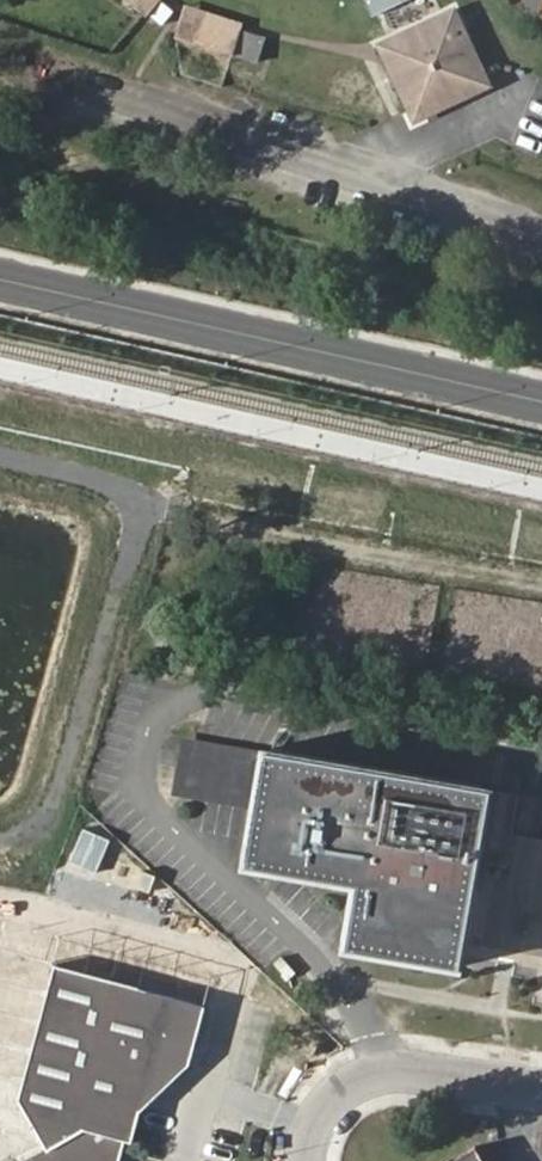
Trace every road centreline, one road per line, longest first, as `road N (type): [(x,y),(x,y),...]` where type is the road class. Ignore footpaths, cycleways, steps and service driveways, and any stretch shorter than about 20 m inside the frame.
road 1 (tertiary): [(0,277),(541,398)]
road 2 (unclassified): [(131,99),(541,232)]
road 3 (unclassified): [(541,1097),(370,1080),(313,1121),(302,1160)]

